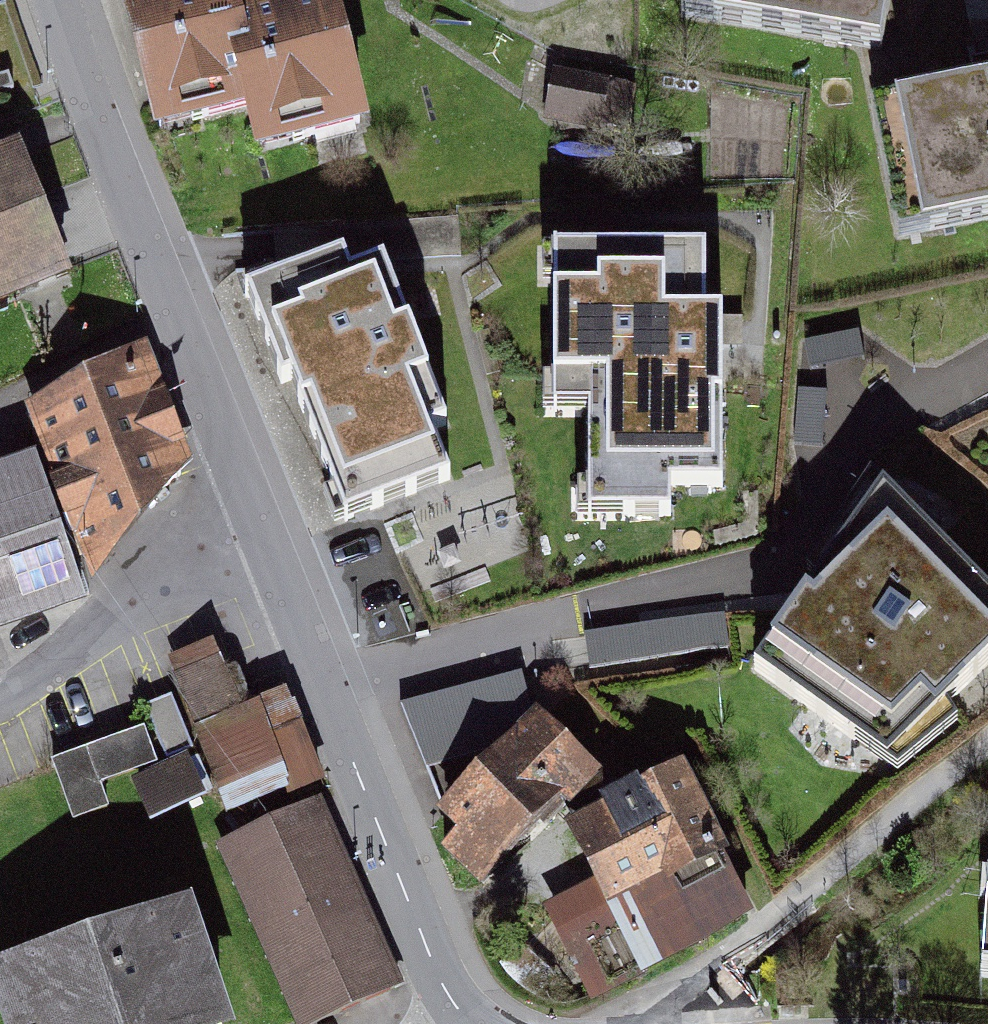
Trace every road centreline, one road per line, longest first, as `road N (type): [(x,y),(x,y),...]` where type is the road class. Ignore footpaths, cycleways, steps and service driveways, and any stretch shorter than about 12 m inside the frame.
road 1 (residential): [(57,0),(266,534)]
road 2 (residential): [(266,534),(434,964),(468,1023)]
road 3 (track): [(987,741),(638,1023)]
road 4 (residential): [(266,534),(0,705)]

